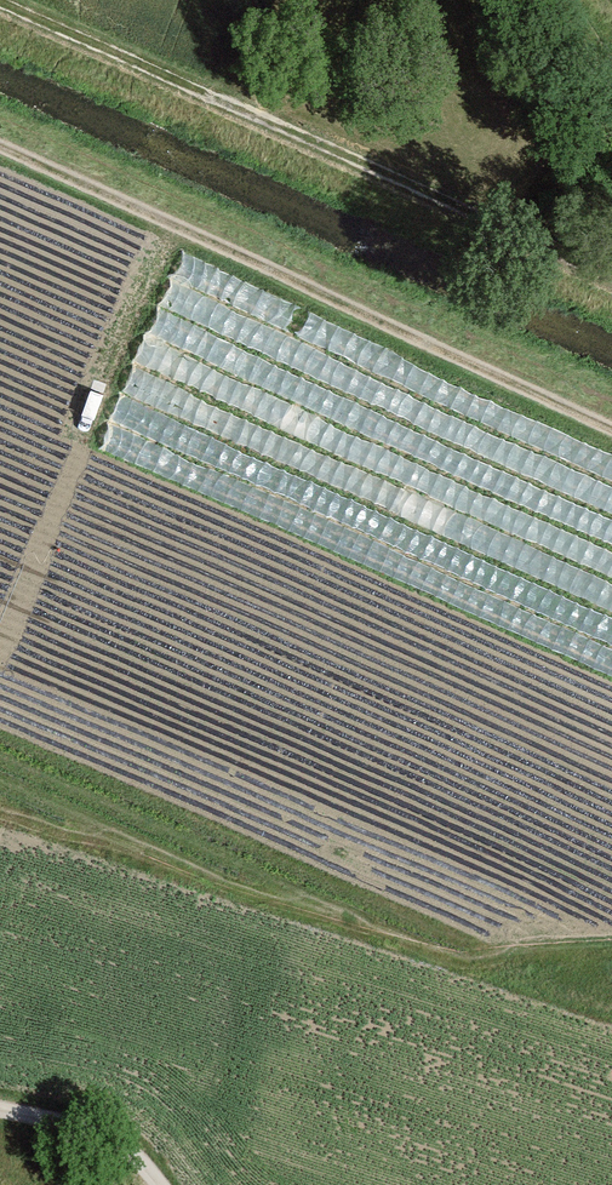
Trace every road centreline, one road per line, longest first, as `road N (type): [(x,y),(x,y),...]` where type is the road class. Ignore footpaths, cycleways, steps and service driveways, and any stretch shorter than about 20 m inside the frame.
road 1 (track): [(611,417),(0,135)]
road 2 (track): [(0,6),(611,274)]
road 3 (track): [(611,917),(560,912),(479,958),(0,812)]
road 4 (track): [(0,1098),(64,1112),(157,1164),(172,1184)]

